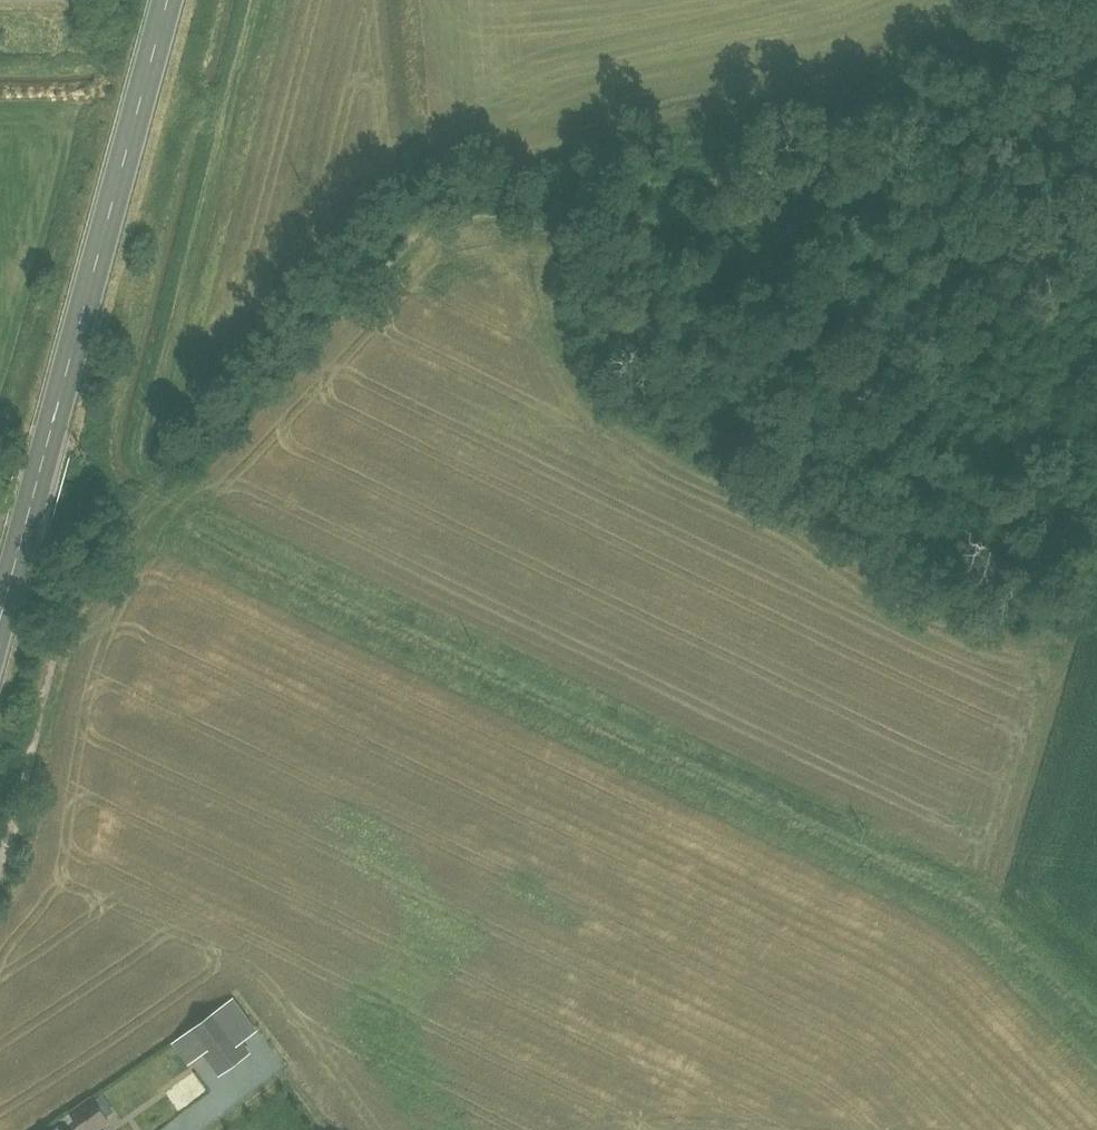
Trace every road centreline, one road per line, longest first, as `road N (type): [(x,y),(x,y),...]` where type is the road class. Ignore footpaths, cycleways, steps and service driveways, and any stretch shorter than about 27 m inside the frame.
road 1 (secondary): [(167,0),(0,613)]
road 2 (track): [(0,861),(18,821),(57,660)]

